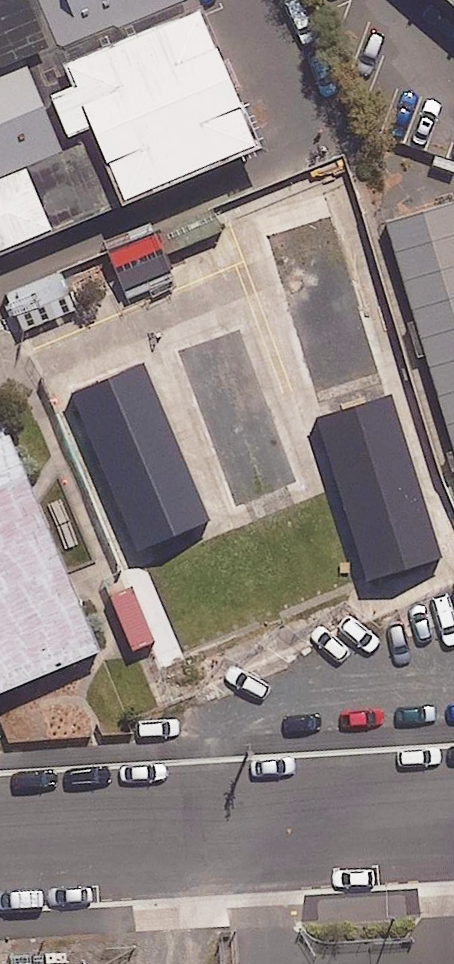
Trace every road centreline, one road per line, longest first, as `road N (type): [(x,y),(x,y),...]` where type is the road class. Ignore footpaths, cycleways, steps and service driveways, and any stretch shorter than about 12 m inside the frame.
road 1 (unclassified): [(0,840),(453,814)]

